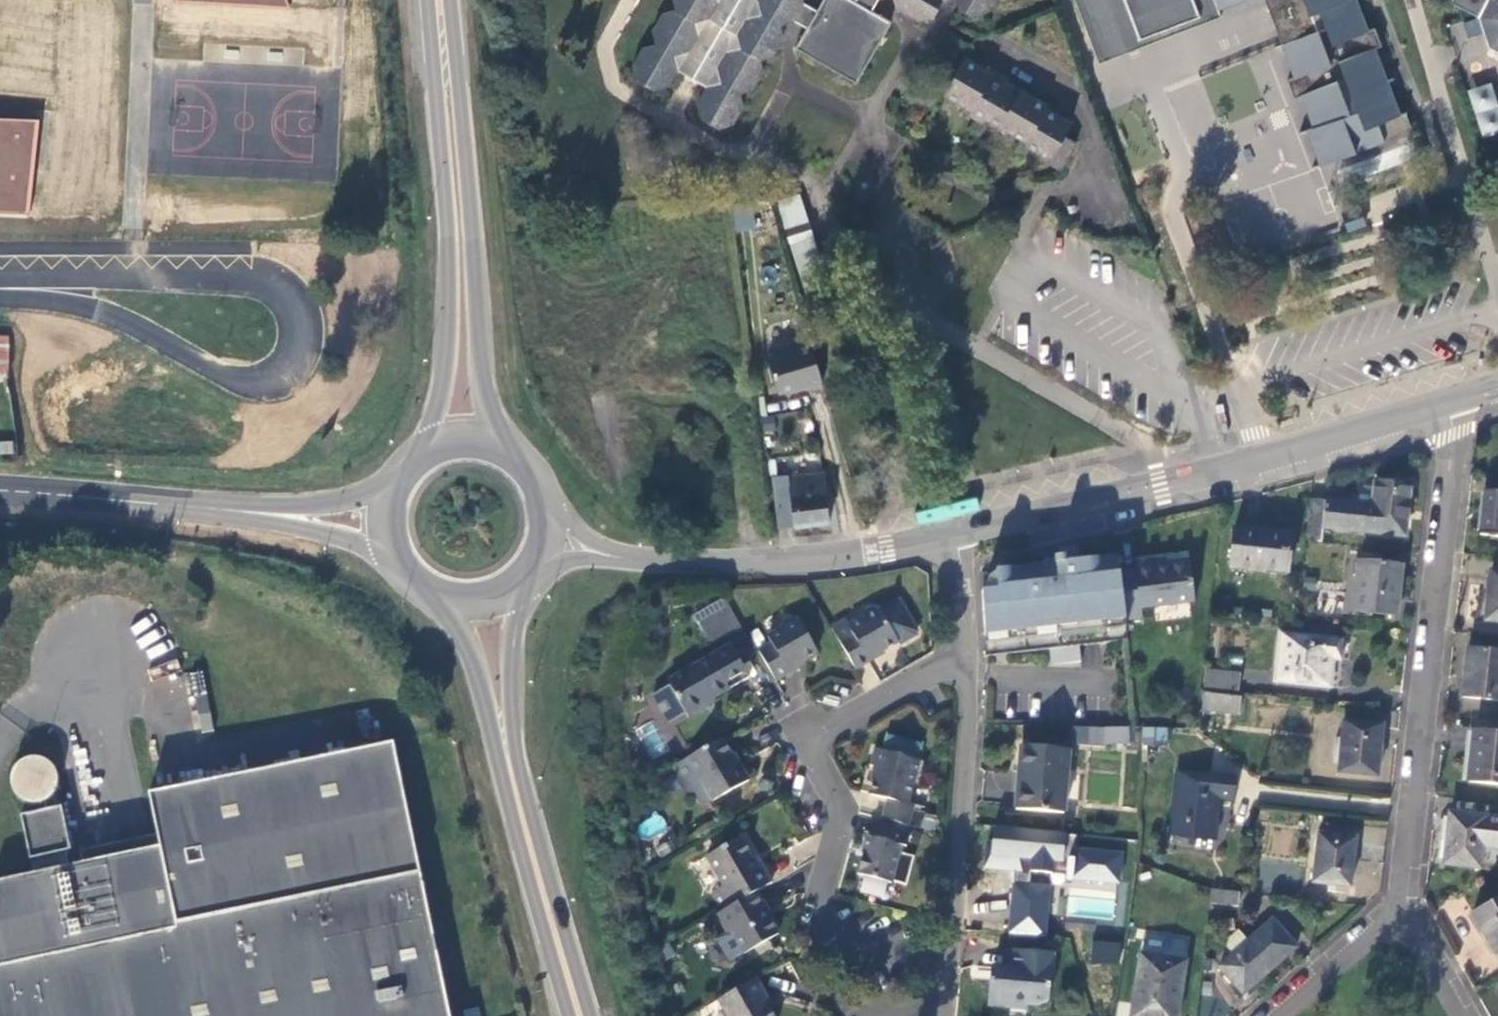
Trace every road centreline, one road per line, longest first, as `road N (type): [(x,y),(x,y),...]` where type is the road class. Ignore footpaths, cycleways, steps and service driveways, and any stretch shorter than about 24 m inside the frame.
road 1 (tertiary): [(1446,404),(955,535)]
road 2 (residential): [(1446,404),(1450,470),(1401,907)]
road 3 (residential): [(966,658),(821,730),(814,749),(844,806),(817,904),(825,926),(844,940),(947,962)]
road 4 (tertiary): [(955,535),(833,560),(714,565),(630,560),(547,540)]
road 5 (secondary): [(500,717),(527,848),(578,1015)]
road 6 (residential): [(966,658),(967,735),(947,962)]
road 7 (secondary): [(288,515),(0,491)]
road 8 (secondary): [(437,0),(460,261)]
road 9 (secondary): [(460,261),(432,450)]
road 10 (secondary): [(494,446),(460,261)]
road 11 (residential): [(1280,1015),(1401,907)]
road 12 (secondary): [(500,717),(516,587)]
road 13 (secondary): [(450,601),(500,717)]
road 14 (residential): [(955,535),(966,658)]
road 15 (residential): [(1401,907),(1459,1015)]

